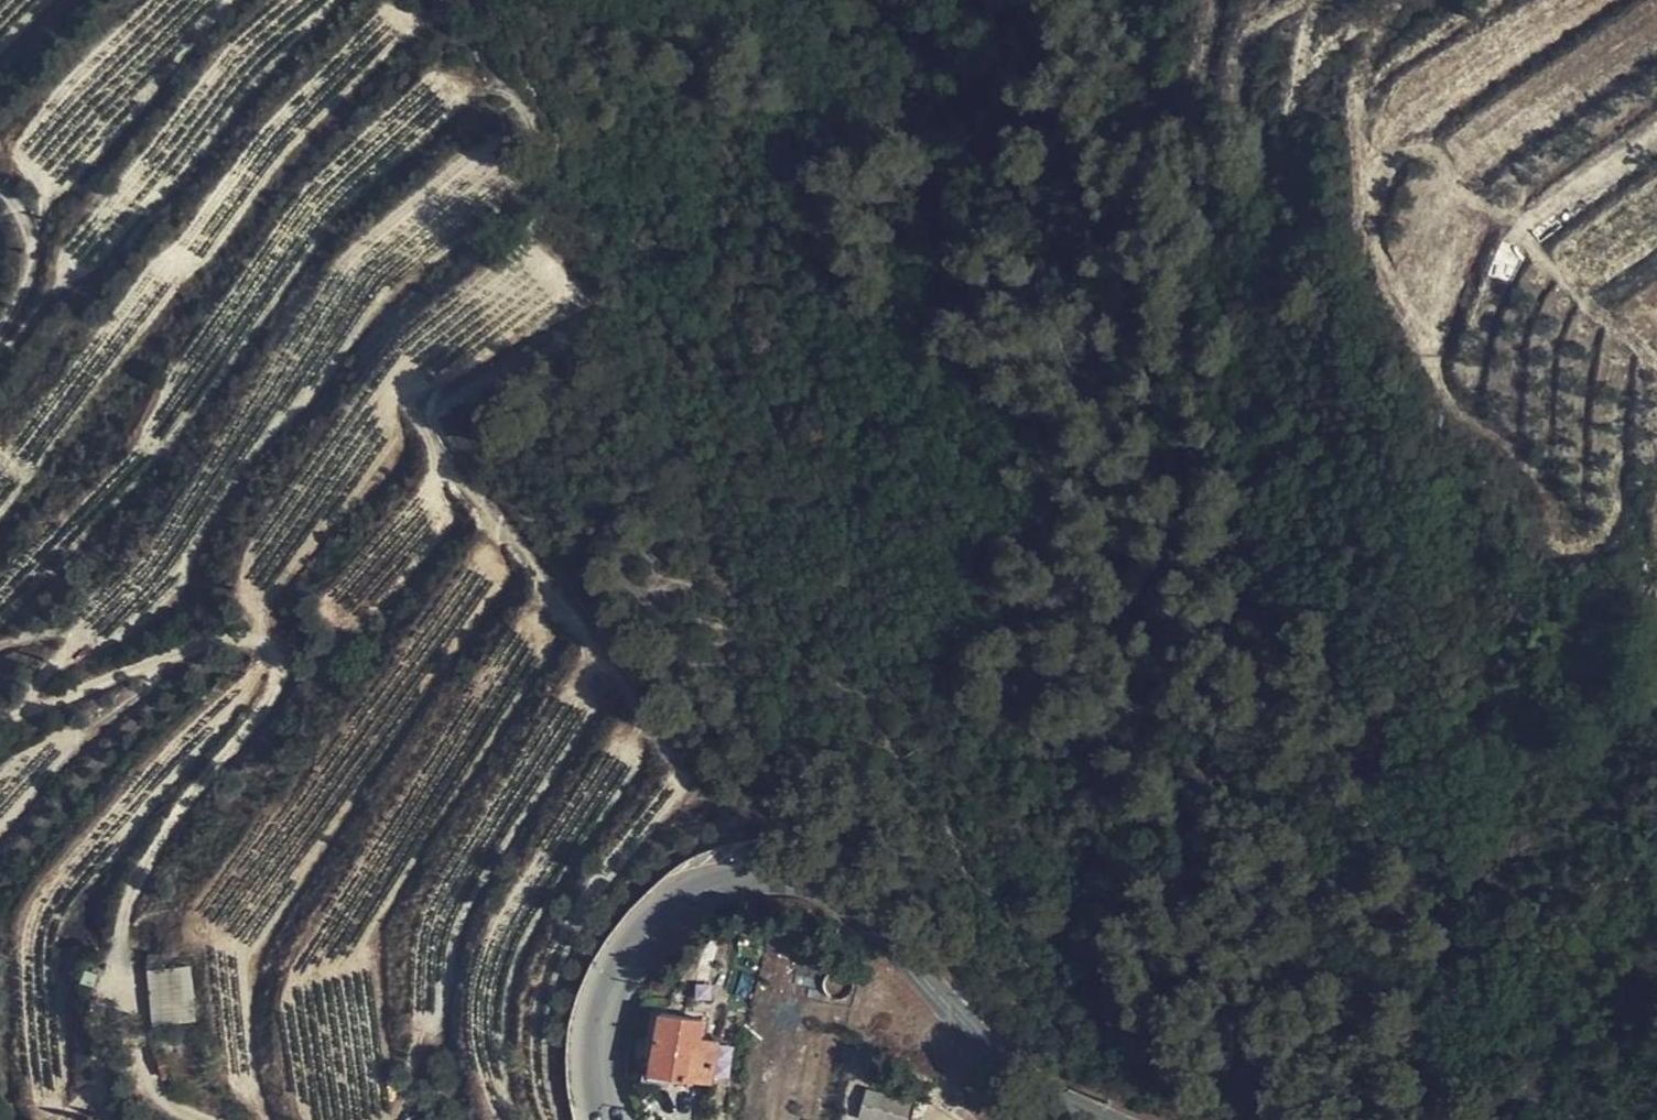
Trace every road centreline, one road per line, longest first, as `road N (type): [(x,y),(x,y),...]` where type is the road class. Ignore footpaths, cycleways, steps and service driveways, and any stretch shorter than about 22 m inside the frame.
road 1 (tertiary): [(613,1119),(595,1081),(598,1024),(634,938),(713,879),(754,874),(807,877),(851,898),(898,932),(1024,1075),(1101,1119)]

